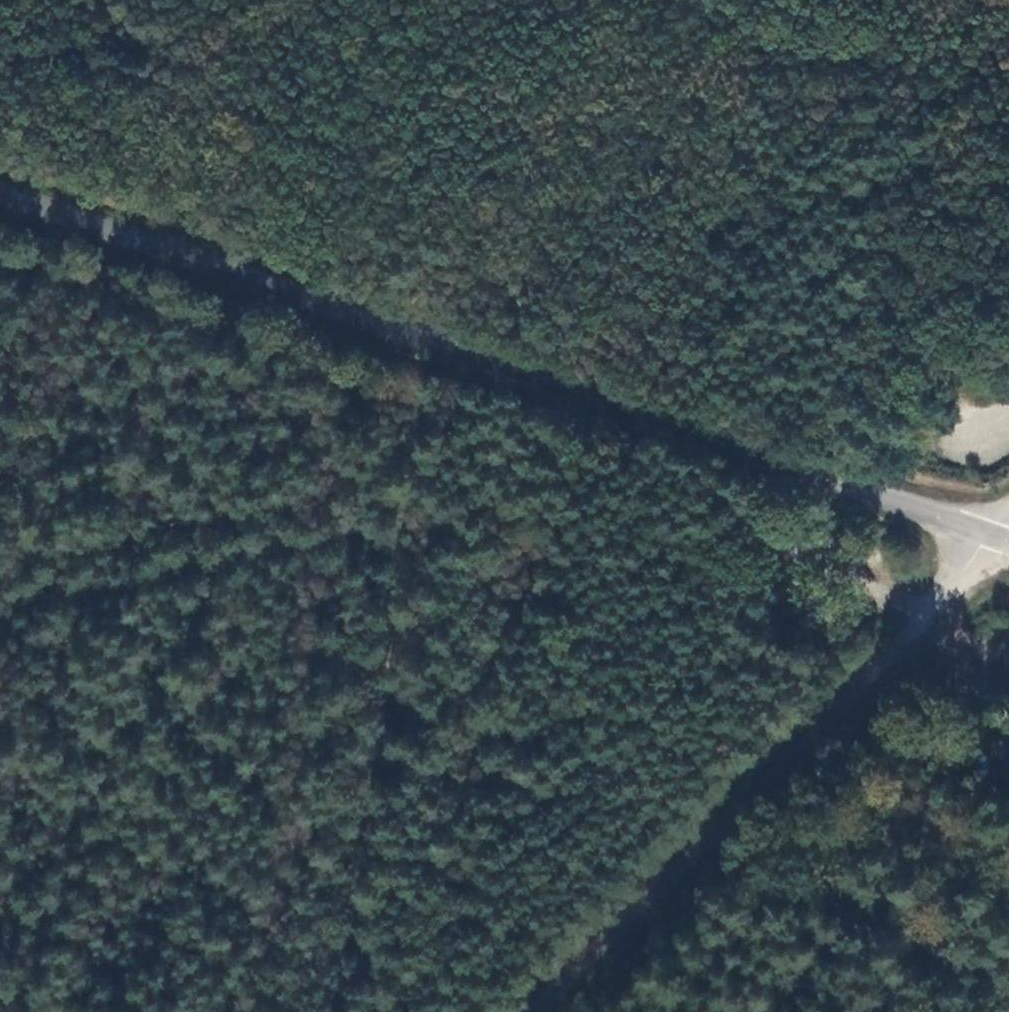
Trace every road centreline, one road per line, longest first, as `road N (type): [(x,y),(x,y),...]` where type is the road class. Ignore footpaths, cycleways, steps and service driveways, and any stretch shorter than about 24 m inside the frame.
road 1 (tertiary): [(1008,538),(0,189)]
road 2 (track): [(538,1011),(1005,537)]

